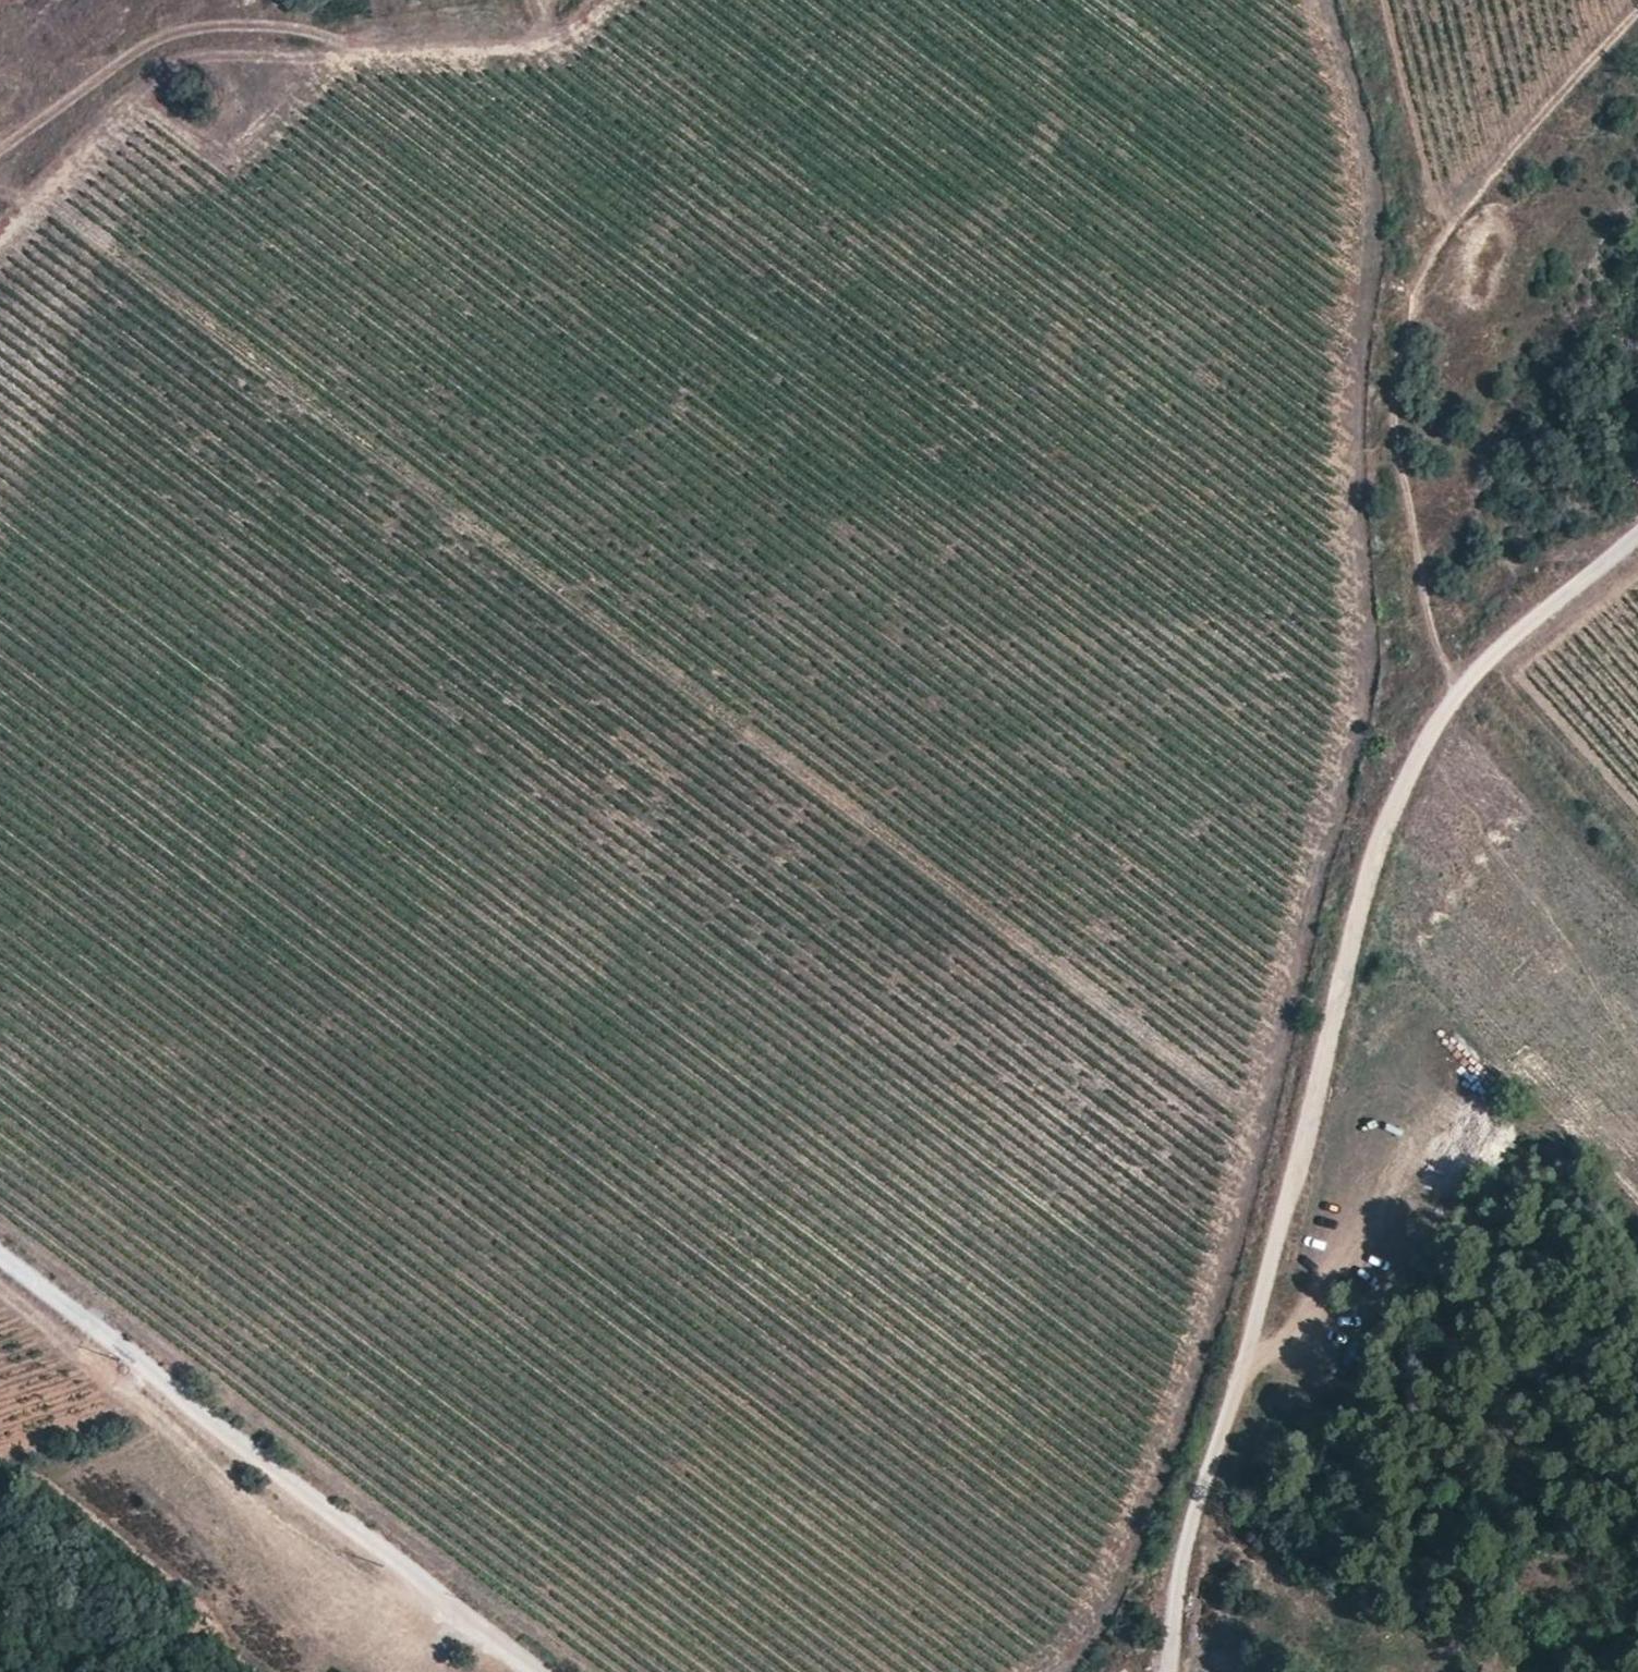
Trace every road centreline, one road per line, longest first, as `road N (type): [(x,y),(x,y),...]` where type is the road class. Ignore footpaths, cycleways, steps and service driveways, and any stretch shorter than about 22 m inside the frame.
road 1 (track): [(1169,1671),(1172,1592),(1415,751),(1505,639),(1637,527)]
road 2 (track): [(542,1671),(0,1246)]

